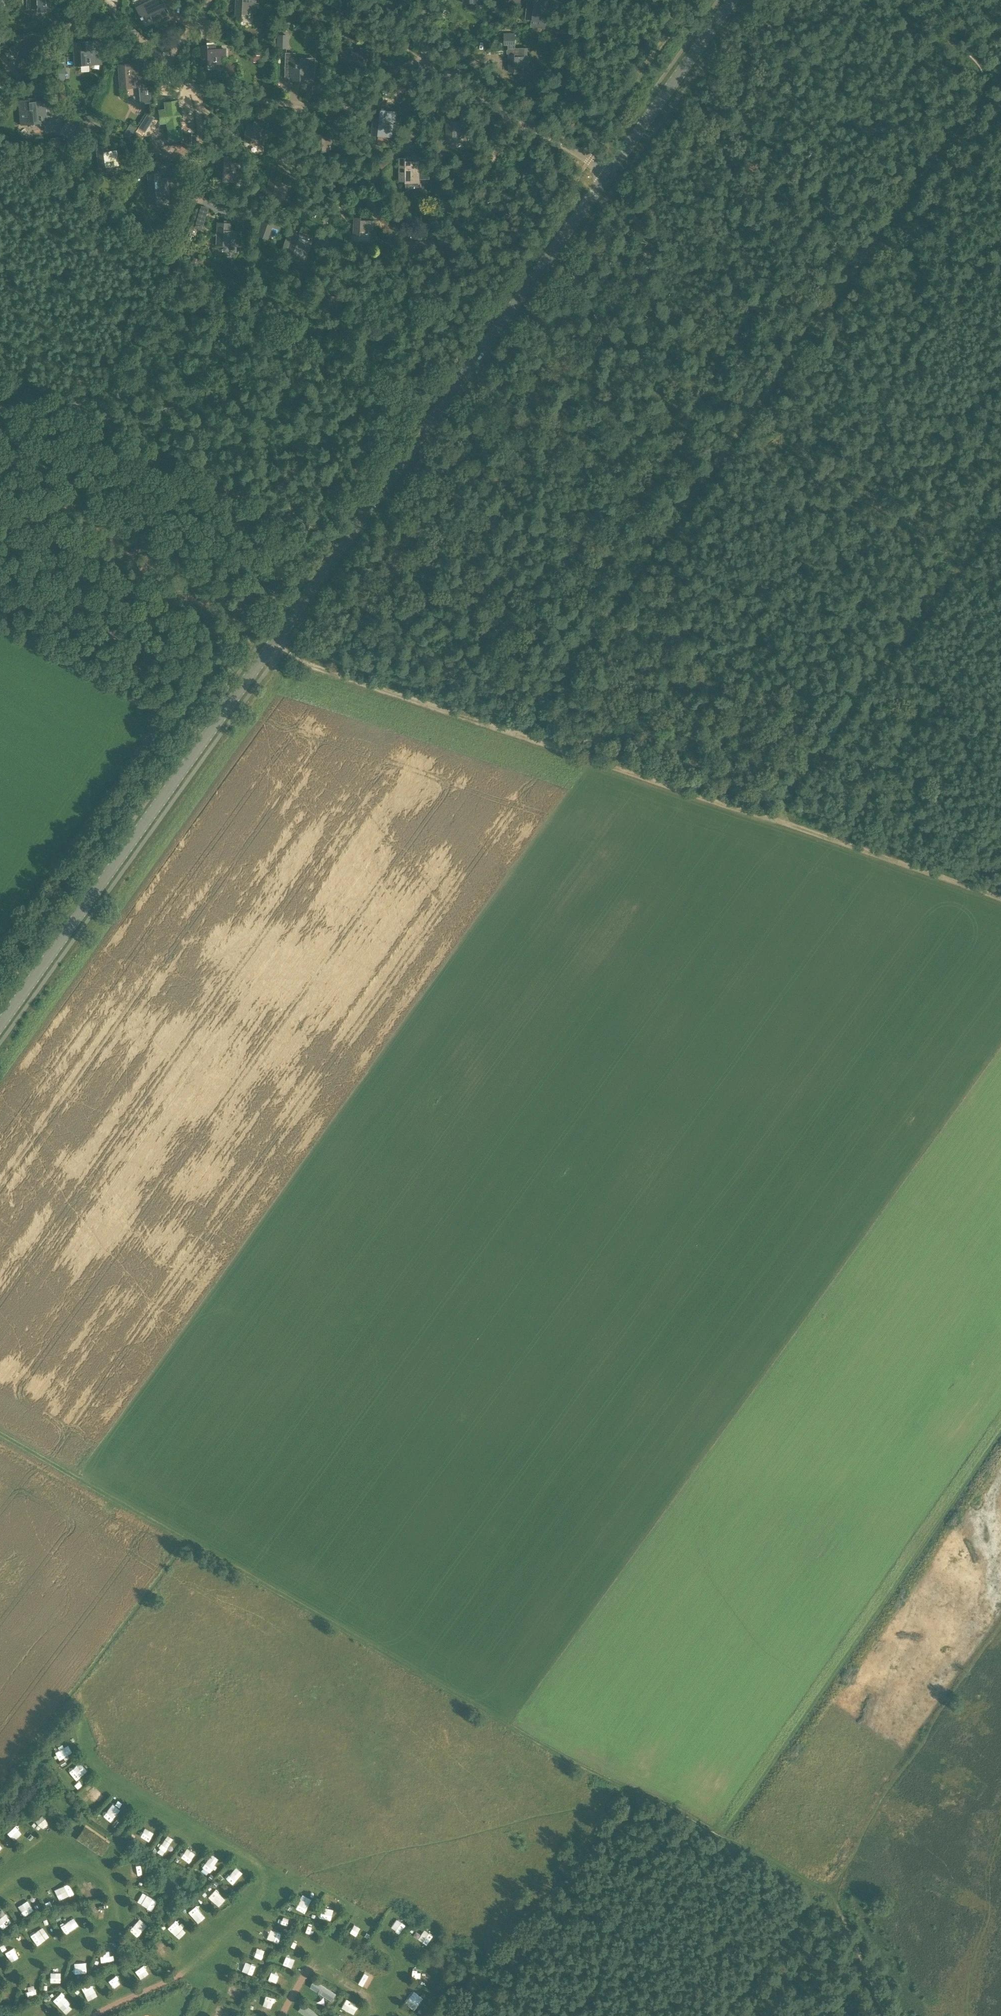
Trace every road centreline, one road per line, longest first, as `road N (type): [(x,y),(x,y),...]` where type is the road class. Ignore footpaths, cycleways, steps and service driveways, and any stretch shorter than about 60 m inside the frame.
road 1 (secondary): [(0,1025),(609,172)]
road 2 (track): [(1000,898),(279,653)]
road 3 (track): [(518,735),(956,130)]
road 4 (track): [(0,1435),(622,1791)]
road 5 (track): [(723,1835),(1000,1431)]
road 6 (track): [(769,818),(1000,513)]
road 7 (track): [(0,368),(271,511),(292,558)]
road 8 (track): [(90,415),(165,277),(198,195),(196,89)]
road 9 (track): [(723,1835),(829,1894),(883,2015)]
road 10 (secondary): [(609,172),(732,0)]
road 11 (unclassified): [(429,63),(609,172)]
road 12 (track): [(0,161),(170,258)]
road 13 (track): [(321,0),(429,63)]

